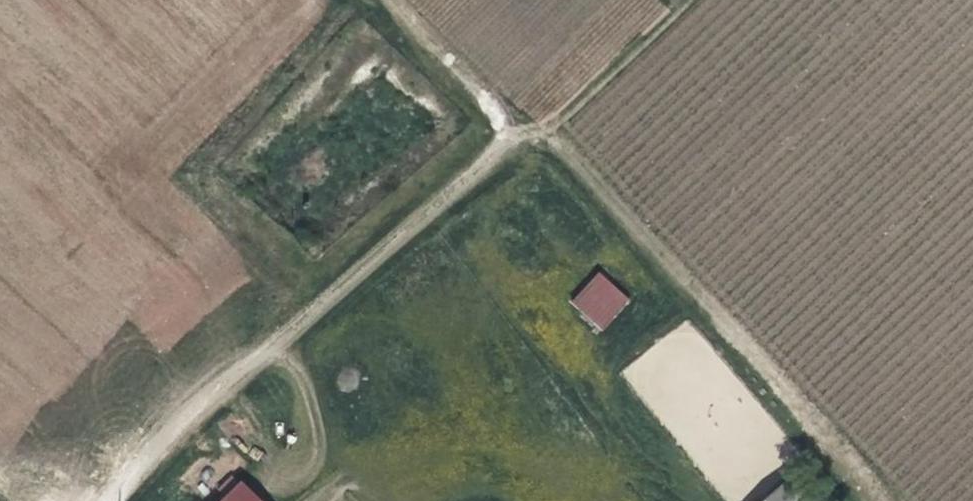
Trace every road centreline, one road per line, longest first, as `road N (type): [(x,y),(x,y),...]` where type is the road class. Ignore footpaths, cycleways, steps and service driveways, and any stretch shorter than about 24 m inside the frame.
road 1 (track): [(903,500),(564,134),(538,130),(507,139),(205,408),(118,500)]
road 2 (track): [(564,134),(700,0)]
road 3 (track): [(507,139),(487,90),(395,0)]

